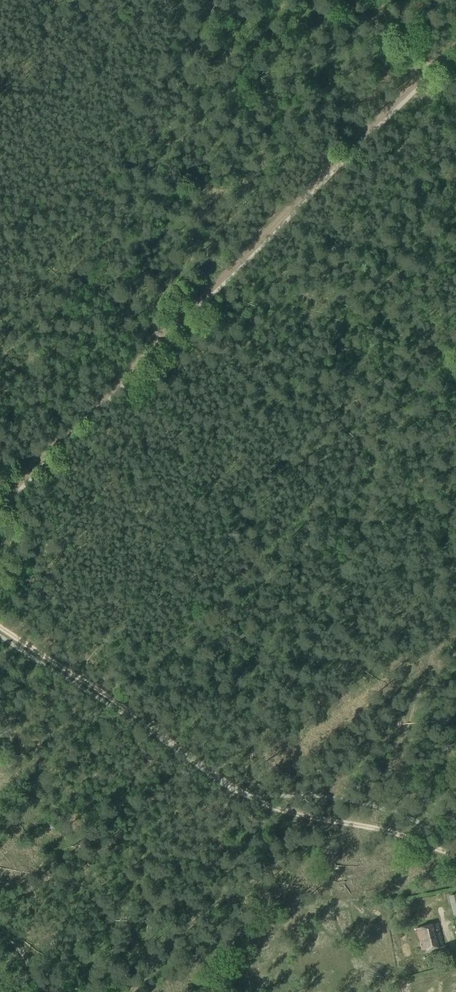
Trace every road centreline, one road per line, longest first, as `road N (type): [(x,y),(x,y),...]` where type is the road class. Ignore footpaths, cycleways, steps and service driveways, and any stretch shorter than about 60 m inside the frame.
road 1 (track): [(130,991),(205,912),(279,861),(365,827)]

